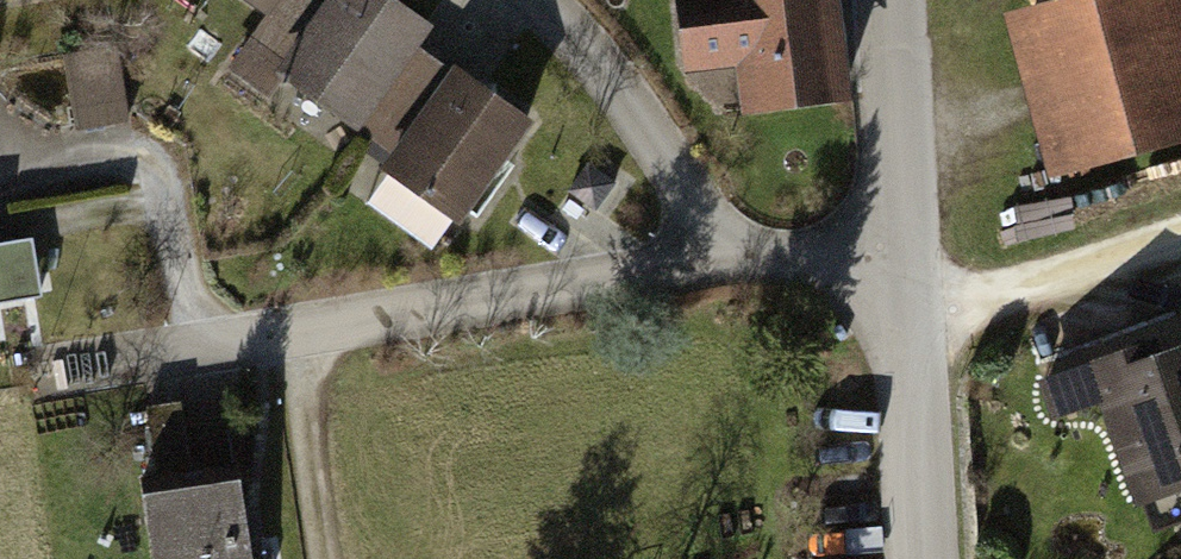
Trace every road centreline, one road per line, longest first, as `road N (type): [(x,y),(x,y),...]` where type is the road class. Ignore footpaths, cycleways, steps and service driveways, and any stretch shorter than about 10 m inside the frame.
road 1 (residential): [(734,250),(194,349),(150,158),(0,172)]
road 2 (residential): [(544,0),(734,250)]
road 3 (residential): [(935,558),(916,246)]
road 4 (track): [(1180,233),(921,323)]
road 5 (residential): [(916,246),(901,0)]
road 6 (residential): [(734,250),(916,246)]

